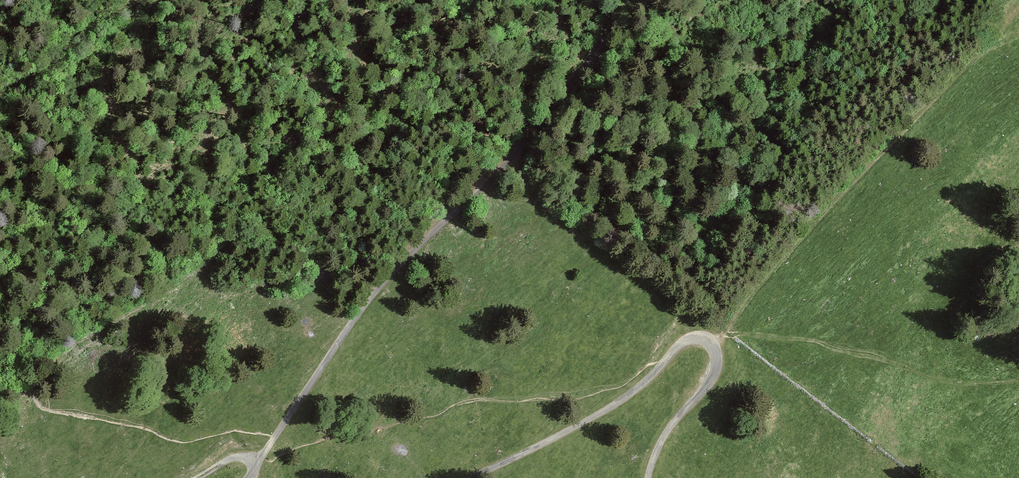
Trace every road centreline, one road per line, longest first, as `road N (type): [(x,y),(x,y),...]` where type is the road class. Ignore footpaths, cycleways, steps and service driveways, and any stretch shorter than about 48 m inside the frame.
road 1 (unclassified): [(249,477),(366,302),(535,133),(633,0)]
road 2 (track): [(712,344),(857,173),(1018,5)]
road 3 (unclassified): [(648,477),(668,430),(712,376),(716,355),(704,338),(676,348),(618,402),(471,477)]
road 4 (track): [(143,0),(0,103)]

